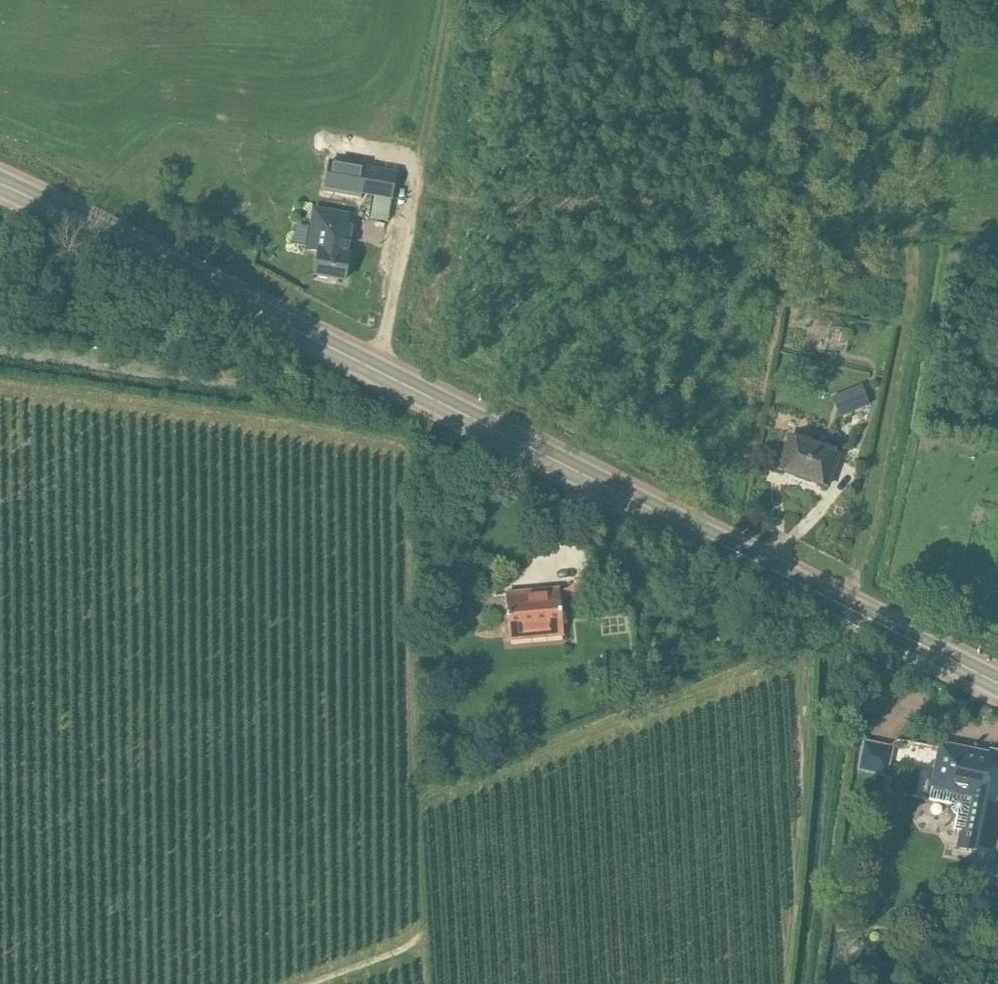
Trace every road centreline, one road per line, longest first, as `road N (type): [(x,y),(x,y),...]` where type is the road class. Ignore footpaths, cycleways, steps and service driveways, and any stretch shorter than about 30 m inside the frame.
road 1 (secondary): [(997,684),(0,182)]
road 2 (track): [(0,350),(333,390),(376,369),(450,0)]

